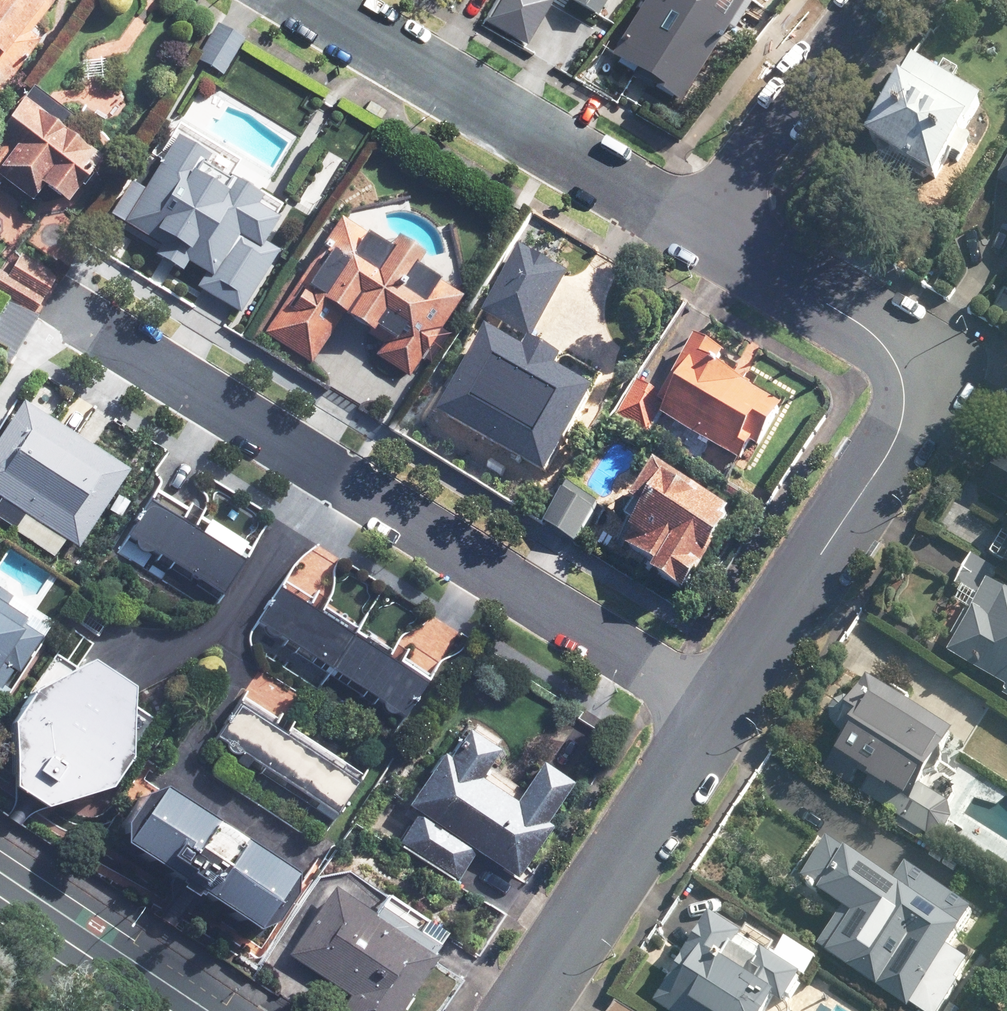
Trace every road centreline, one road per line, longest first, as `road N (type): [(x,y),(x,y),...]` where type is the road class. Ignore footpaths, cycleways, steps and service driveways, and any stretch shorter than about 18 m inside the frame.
road 1 (residential): [(81,316),(713,718)]
road 2 (residential): [(701,227),(885,347),(901,407),(892,438),(713,718)]
road 3 (residential): [(324,0),(701,227)]
road 4 (residential): [(713,718),(516,1010)]
road 5 (residential): [(701,227),(873,0)]
road 6 (secondary): [(171,1010),(0,896)]

